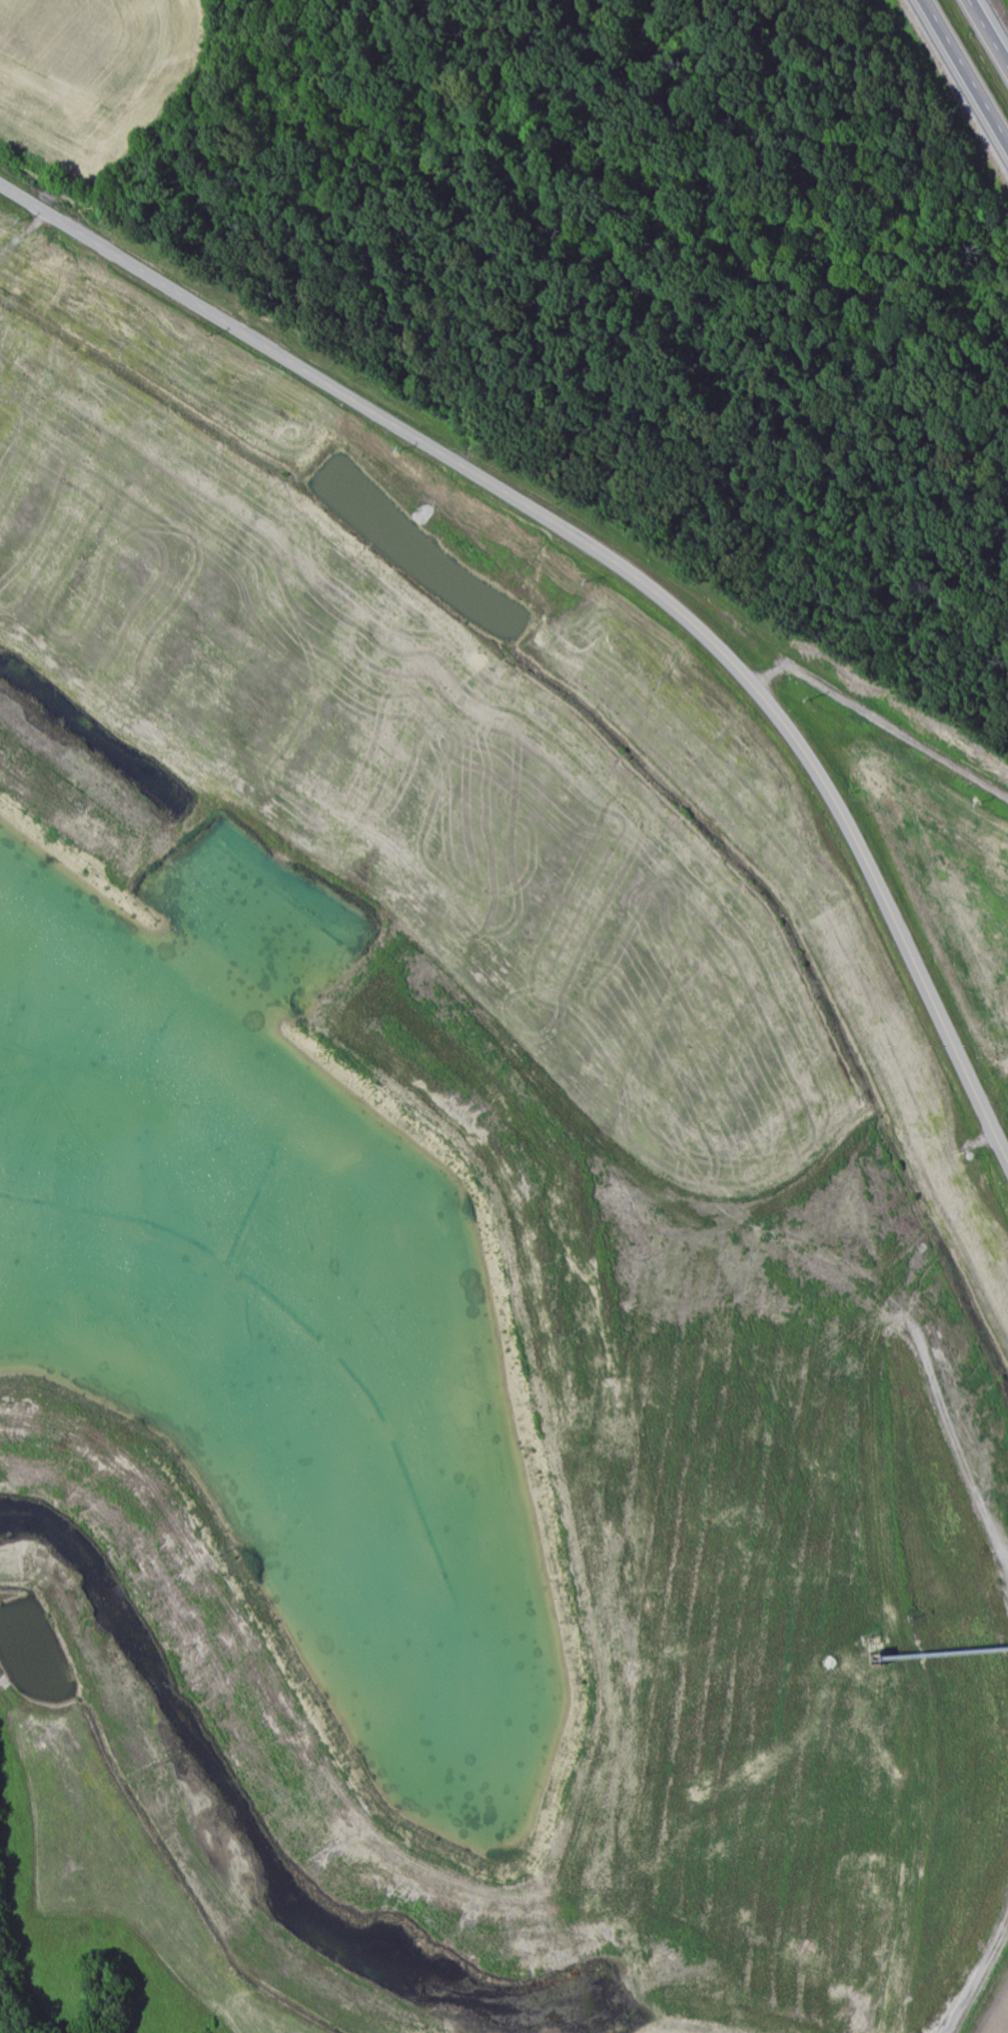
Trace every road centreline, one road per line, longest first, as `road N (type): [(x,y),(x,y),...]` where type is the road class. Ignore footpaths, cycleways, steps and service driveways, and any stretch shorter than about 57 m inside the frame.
road 1 (secondary): [(1007,1163),(833,798),(769,705),(700,631),(558,526),(0,185)]
road 2 (motorway): [(920,0),(1007,148)]

